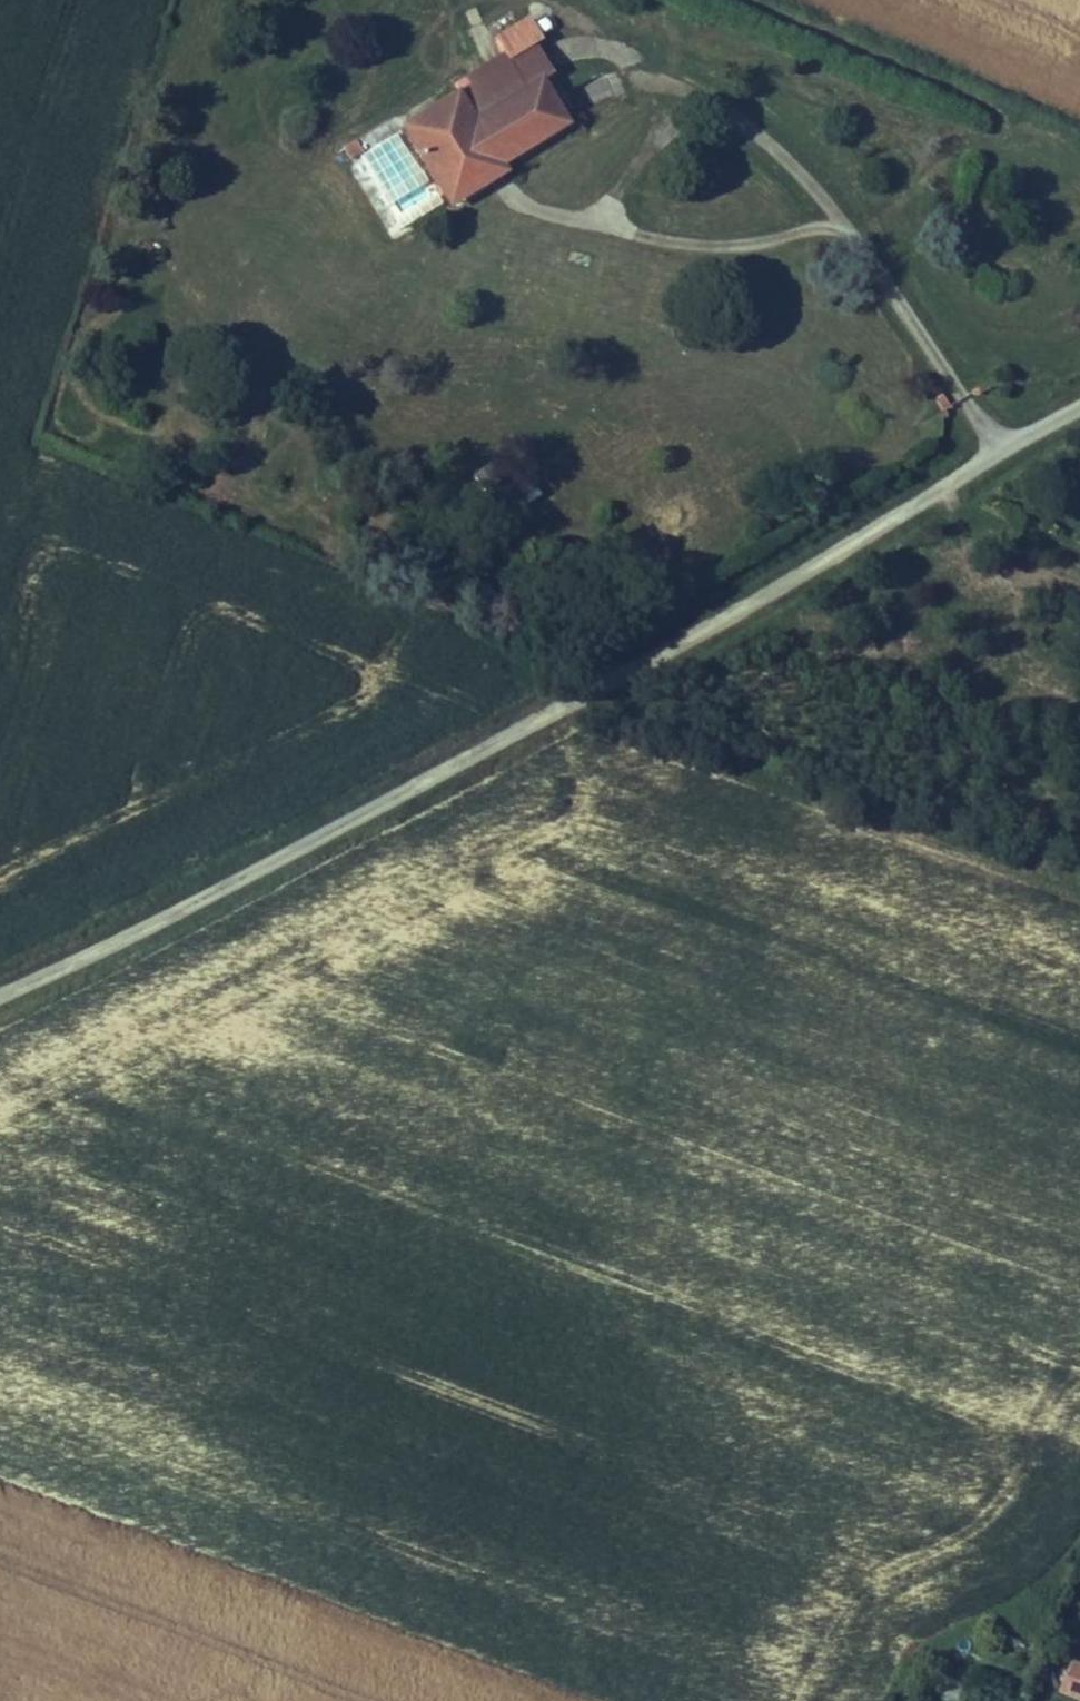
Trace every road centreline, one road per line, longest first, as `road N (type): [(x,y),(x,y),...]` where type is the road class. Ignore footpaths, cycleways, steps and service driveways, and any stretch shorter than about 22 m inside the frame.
road 1 (track): [(0,989),(732,608),(1001,444)]

